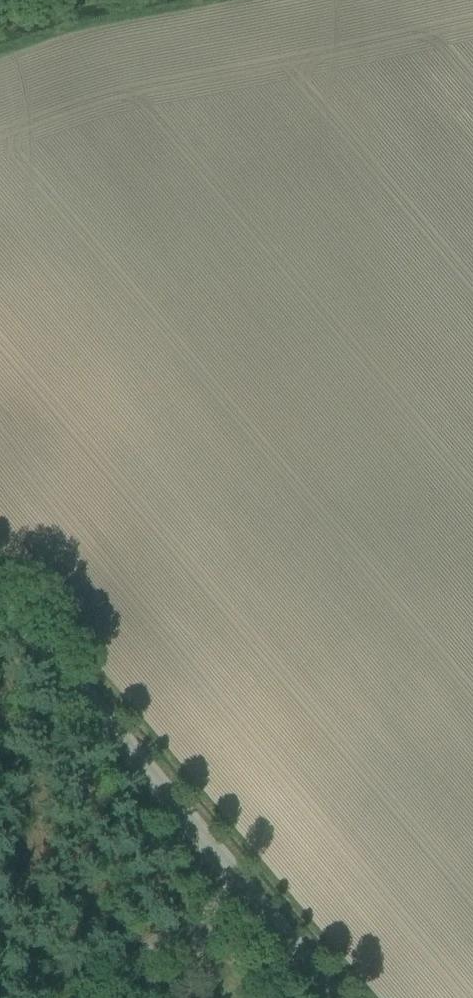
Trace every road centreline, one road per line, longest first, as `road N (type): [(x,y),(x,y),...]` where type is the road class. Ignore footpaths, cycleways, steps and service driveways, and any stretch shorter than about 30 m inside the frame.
road 1 (unclassified): [(337,997),(0,587)]
road 2 (track): [(132,970),(254,899)]

